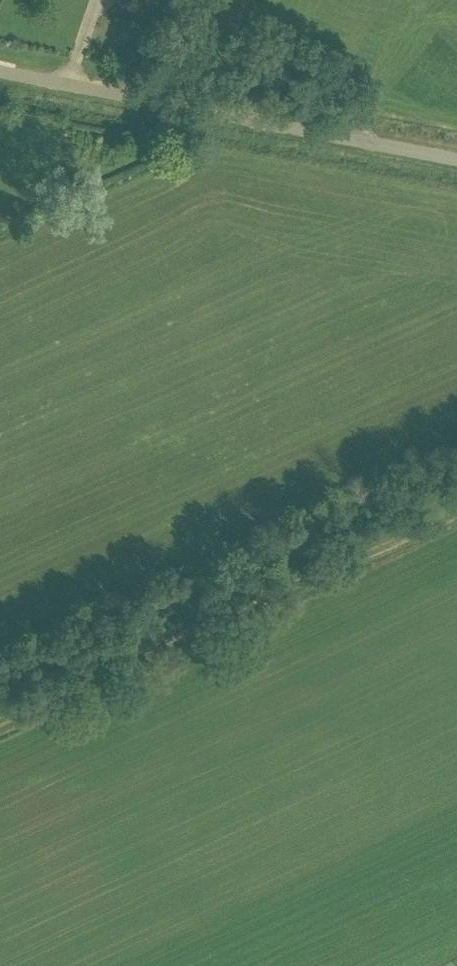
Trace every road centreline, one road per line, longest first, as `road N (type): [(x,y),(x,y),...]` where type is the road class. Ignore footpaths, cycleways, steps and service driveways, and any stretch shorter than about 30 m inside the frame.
road 1 (track): [(456,513),(0,721)]
road 2 (unclassified): [(456,158),(0,69)]

